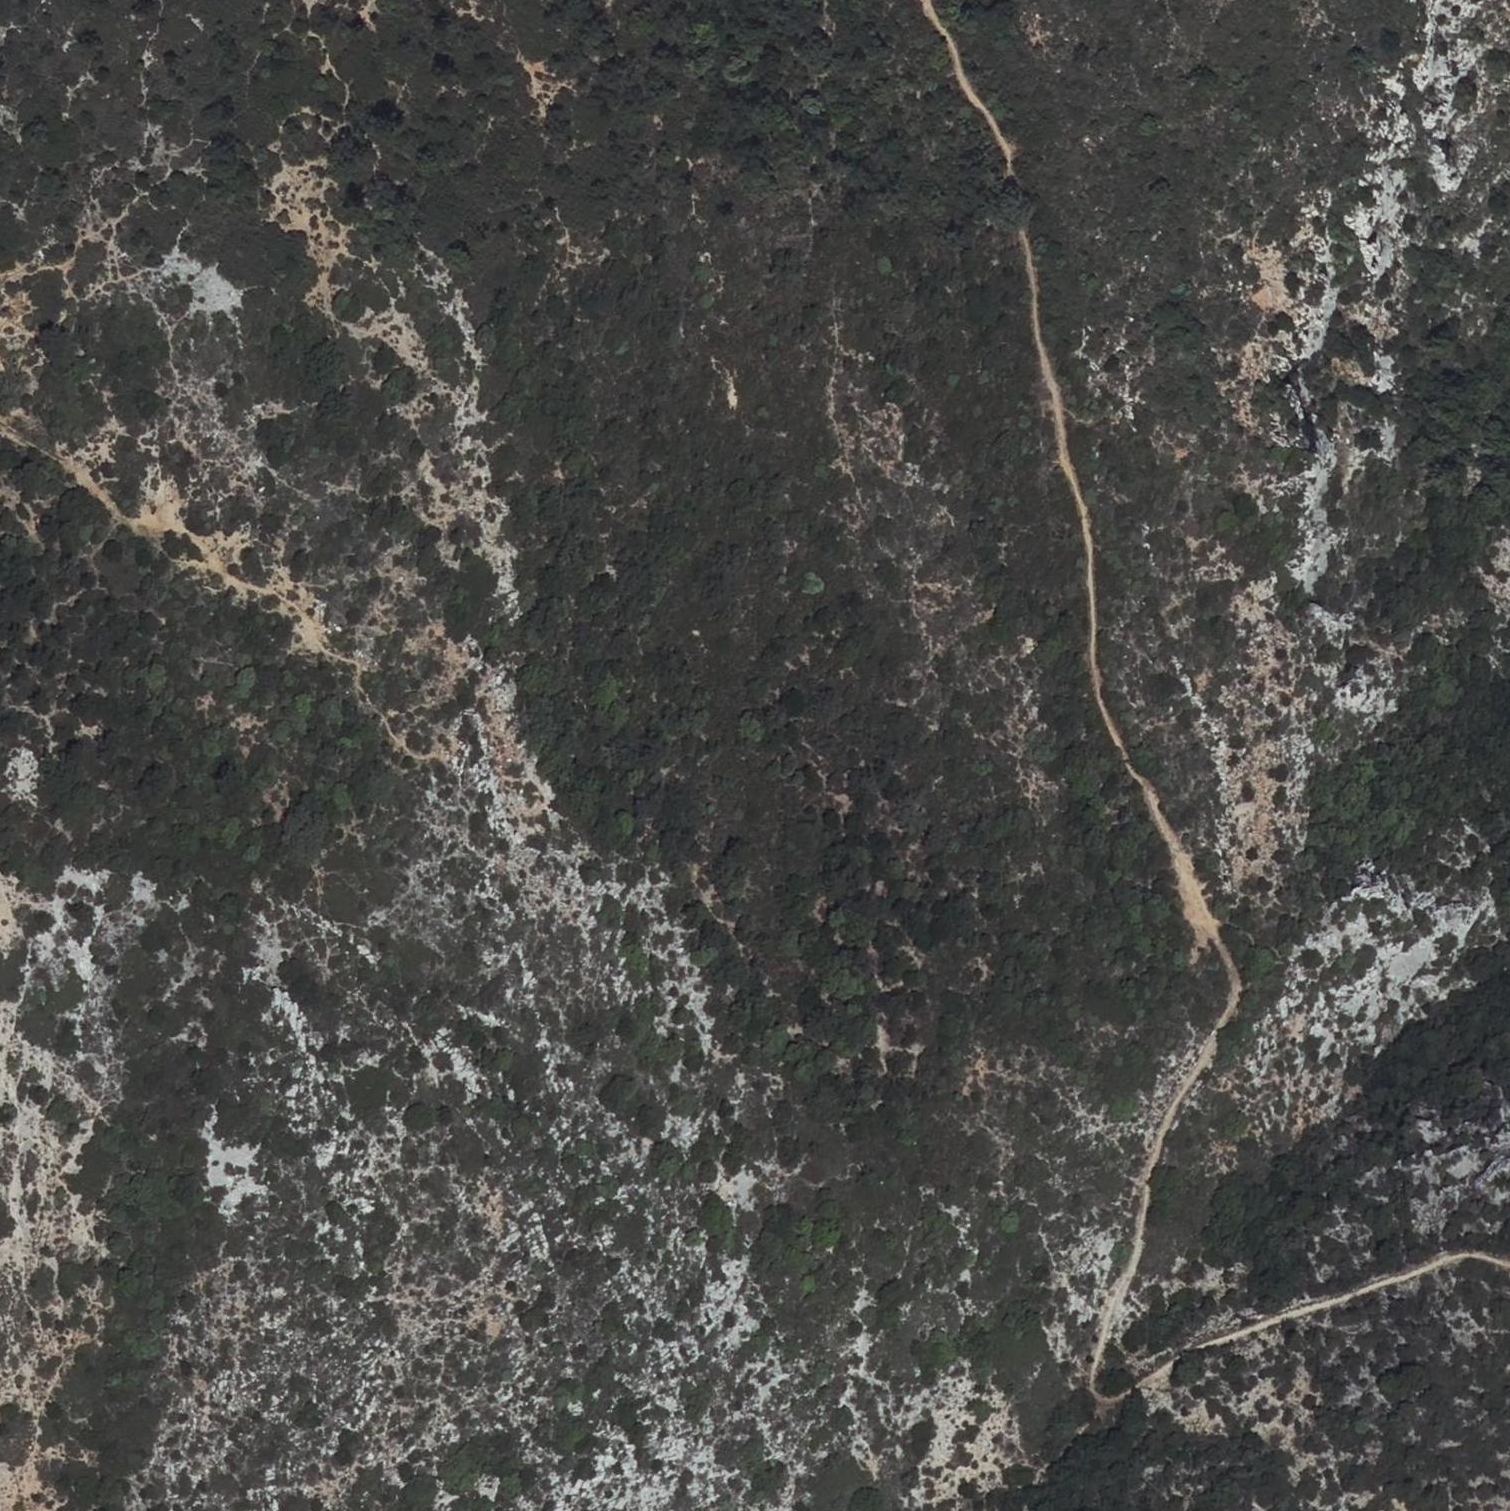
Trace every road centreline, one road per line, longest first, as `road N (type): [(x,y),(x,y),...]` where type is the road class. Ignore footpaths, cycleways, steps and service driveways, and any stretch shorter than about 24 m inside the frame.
road 1 (track): [(0,427),(77,473),(125,518),(165,528)]

